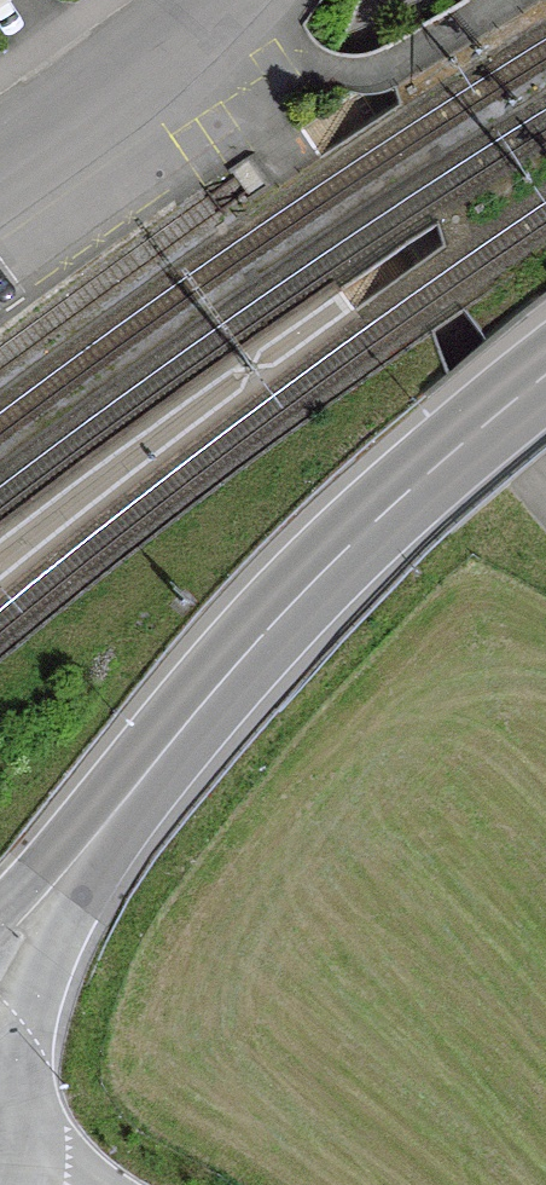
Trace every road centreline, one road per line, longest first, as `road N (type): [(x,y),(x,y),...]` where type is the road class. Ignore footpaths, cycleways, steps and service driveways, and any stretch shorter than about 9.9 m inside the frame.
road 1 (primary): [(545,369),(354,531),(253,635),(161,740),(0,956)]
road 2 (residential): [(0,167),(216,0)]

